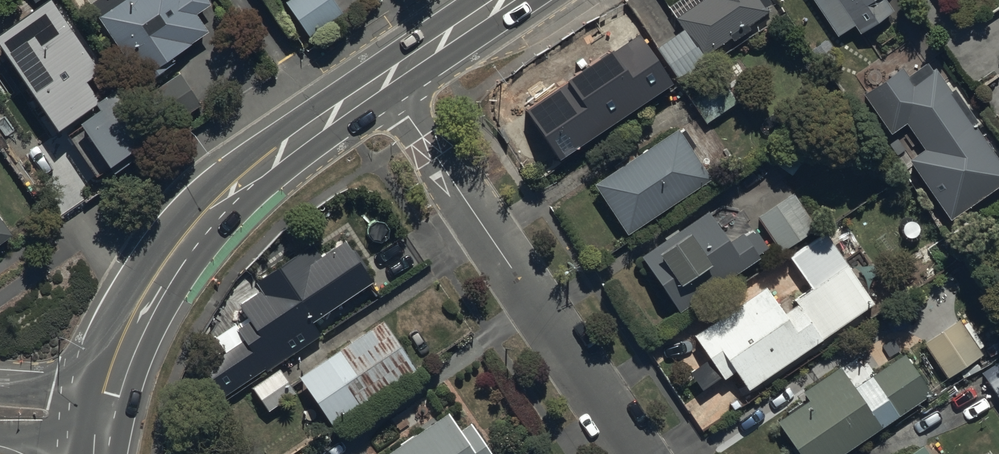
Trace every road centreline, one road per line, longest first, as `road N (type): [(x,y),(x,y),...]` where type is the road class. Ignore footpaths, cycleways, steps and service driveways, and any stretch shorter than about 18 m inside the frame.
road 1 (residential): [(383,81),(637,453)]
road 2 (secondary): [(383,81),(226,193),(191,228),(129,323),(103,400)]
road 3 (secondary): [(504,0),(383,81)]

